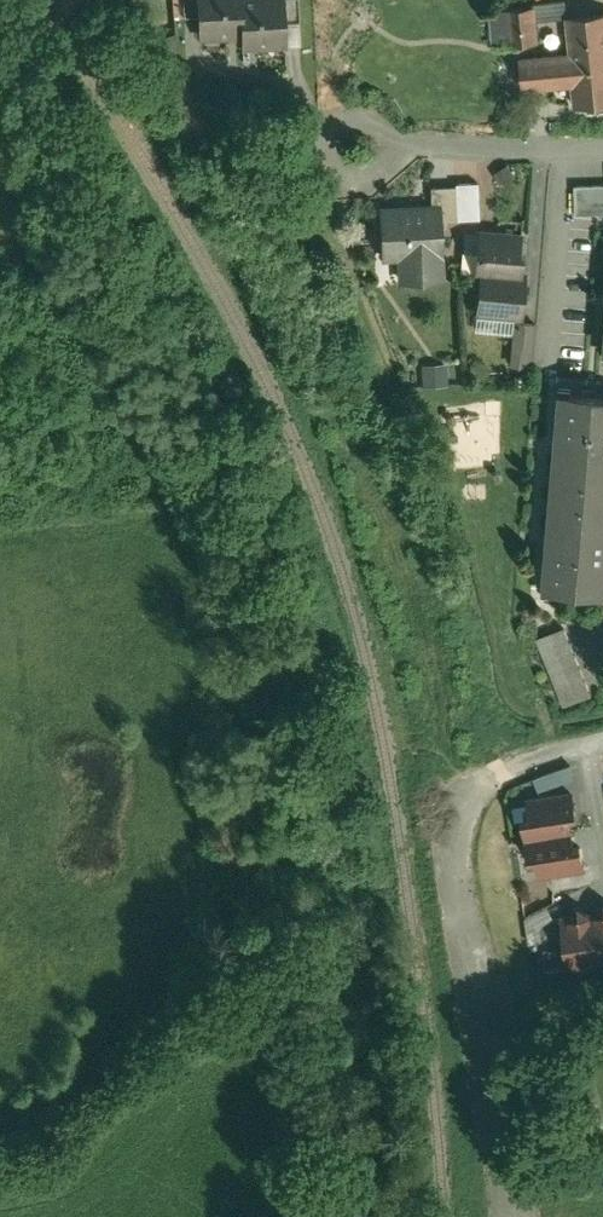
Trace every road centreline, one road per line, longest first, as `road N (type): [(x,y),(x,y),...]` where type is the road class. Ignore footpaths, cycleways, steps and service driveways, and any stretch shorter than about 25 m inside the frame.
road 1 (residential): [(602,151),(357,148)]

